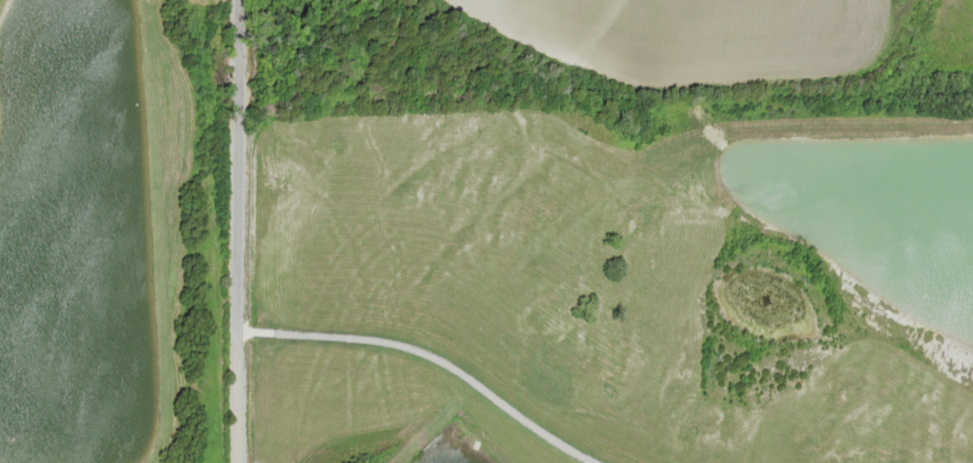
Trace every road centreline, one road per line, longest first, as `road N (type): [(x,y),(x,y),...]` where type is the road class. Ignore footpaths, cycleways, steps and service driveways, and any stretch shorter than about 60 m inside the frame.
road 1 (residential): [(233,462),(233,0)]

